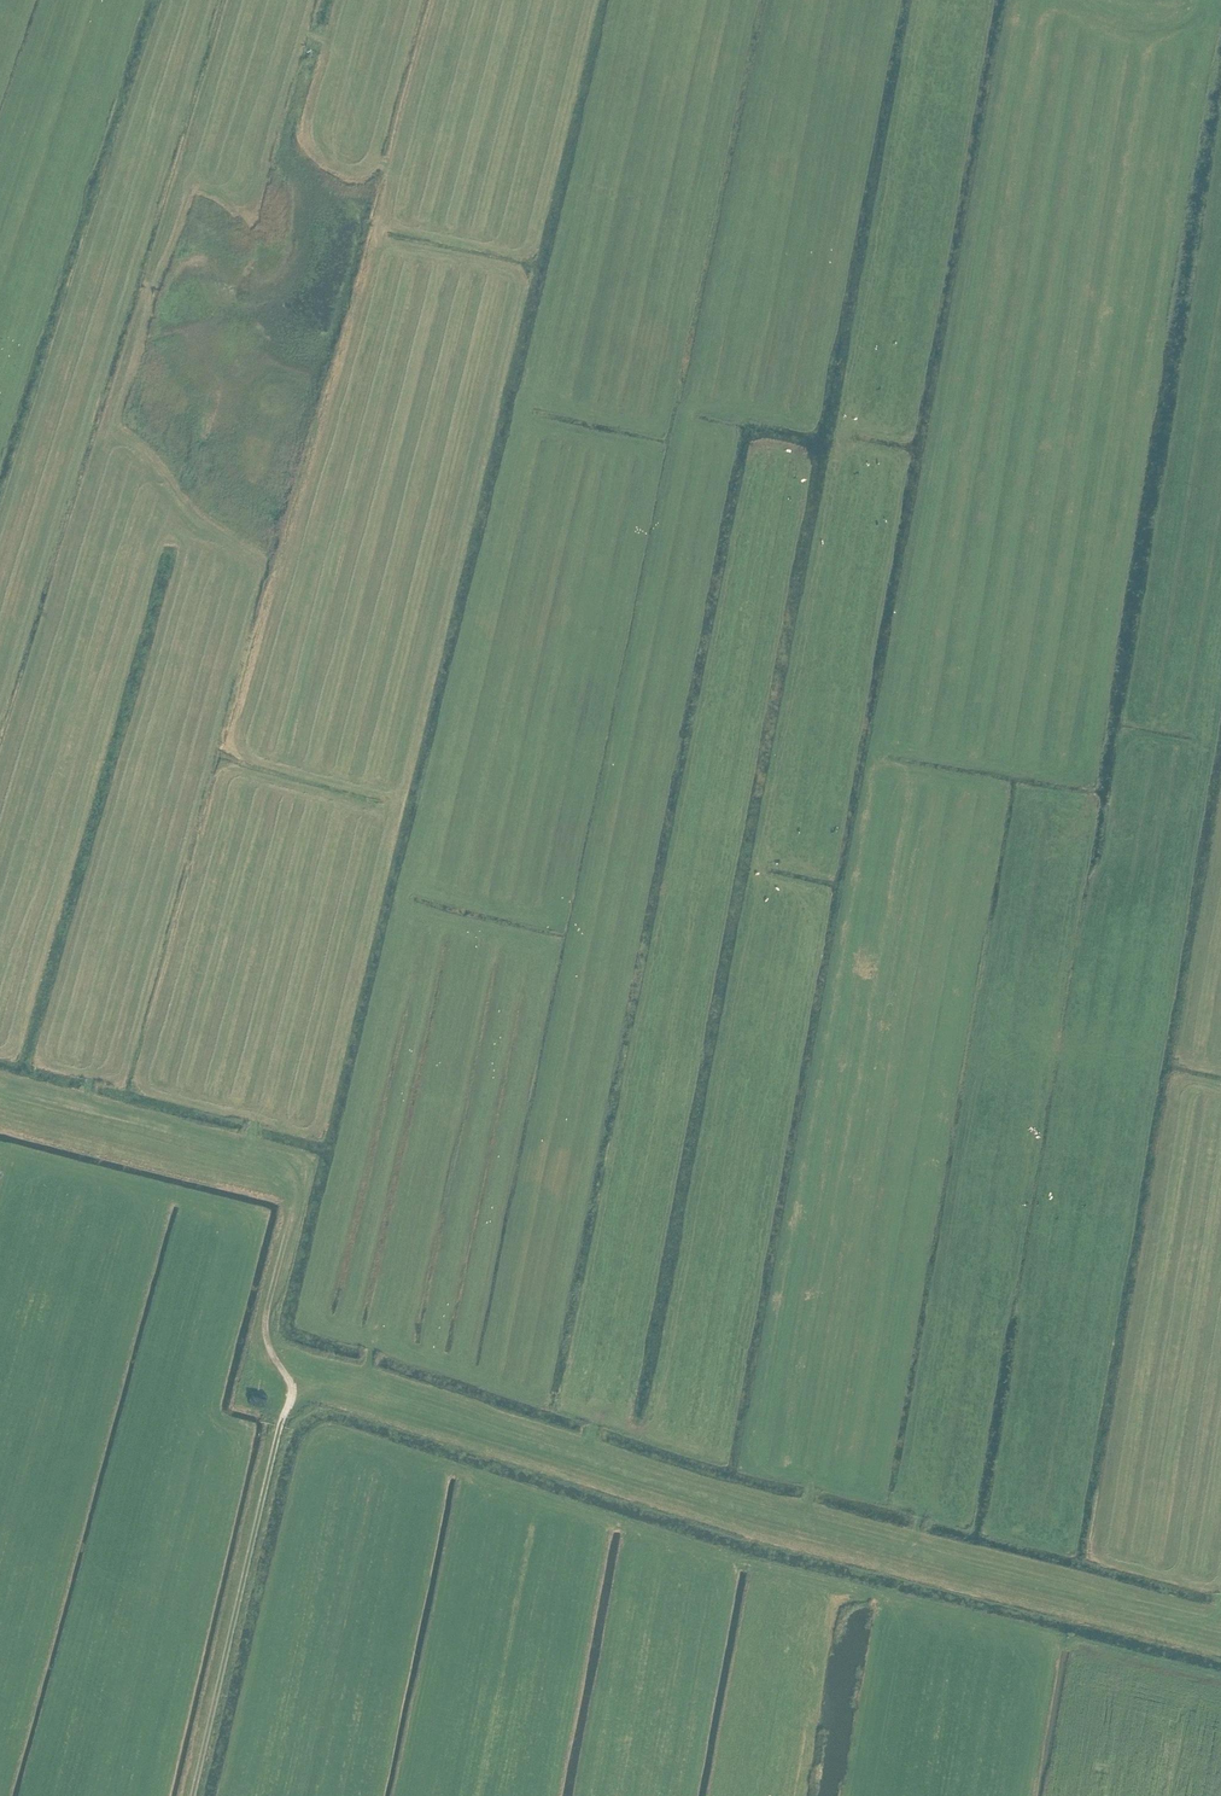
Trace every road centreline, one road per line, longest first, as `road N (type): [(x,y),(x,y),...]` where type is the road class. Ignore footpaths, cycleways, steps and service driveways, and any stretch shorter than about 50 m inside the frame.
road 1 (track): [(291,1220),(266,1327),(289,1398),(193,1795)]

